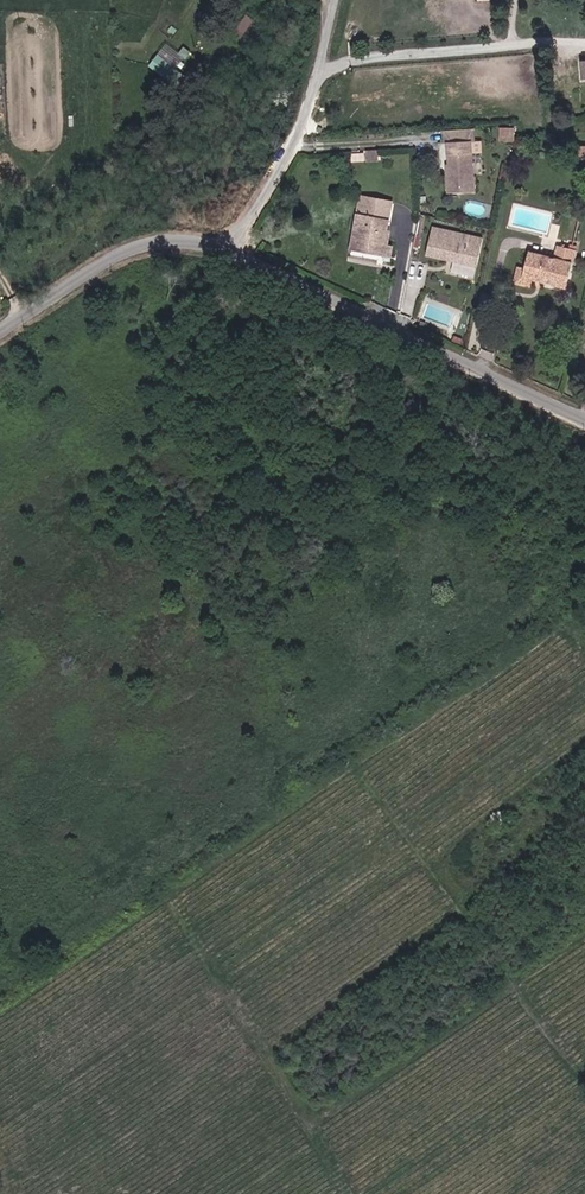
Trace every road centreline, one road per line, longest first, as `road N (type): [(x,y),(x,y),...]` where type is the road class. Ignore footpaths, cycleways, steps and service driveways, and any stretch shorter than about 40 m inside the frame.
road 1 (residential): [(221,246),(584,414)]
road 2 (unclassified): [(221,246),(248,220),(300,126),(335,0)]
road 3 (residential): [(0,330),(122,251),(179,240),(221,246)]

